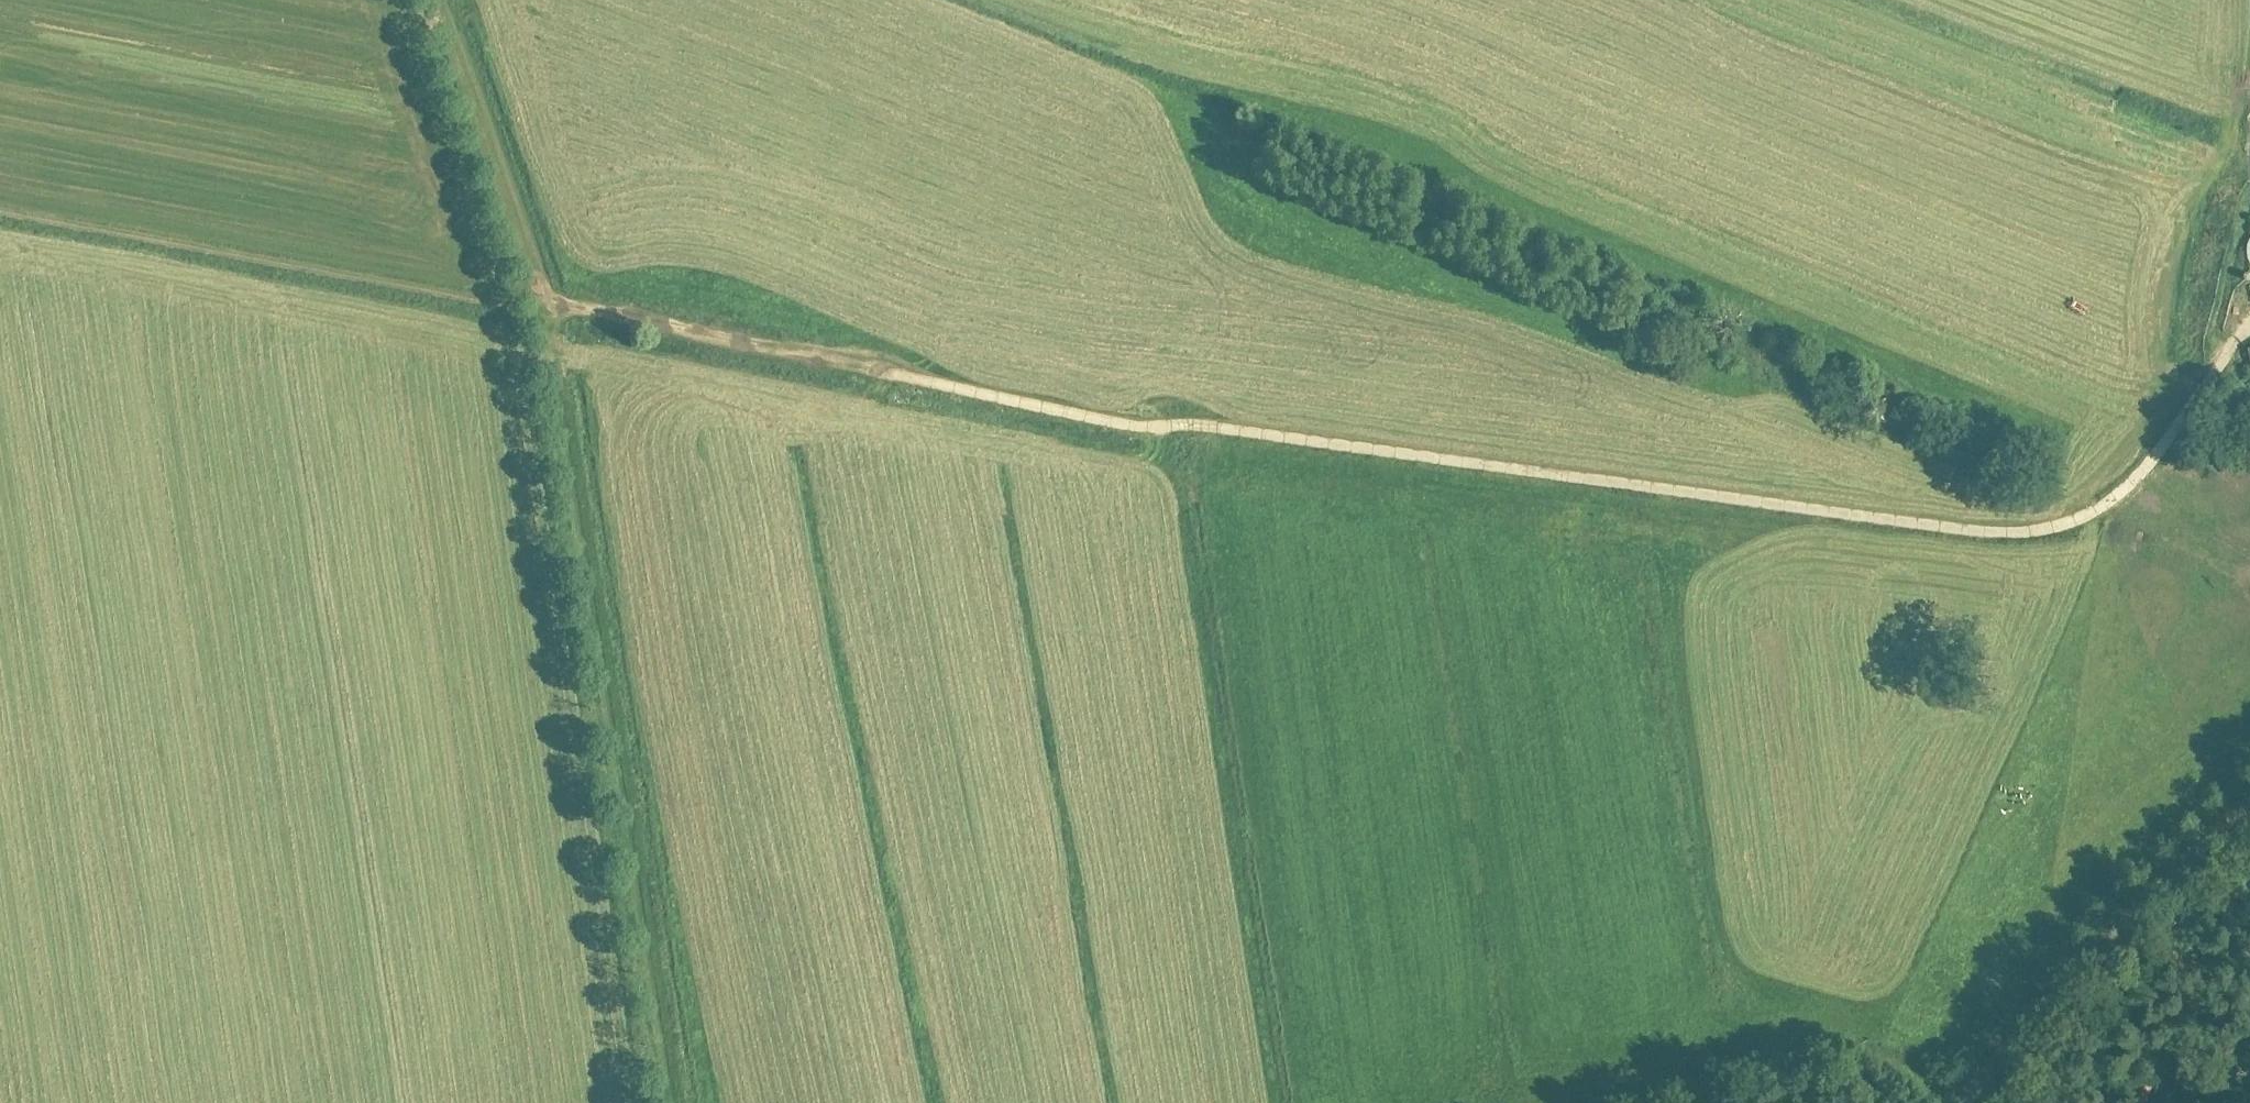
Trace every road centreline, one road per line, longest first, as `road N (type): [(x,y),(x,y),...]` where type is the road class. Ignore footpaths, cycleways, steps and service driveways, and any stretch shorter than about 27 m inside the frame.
road 1 (track): [(2238,340),(2163,447),(2127,483),(2080,518),(2026,532),(1223,429),(1145,429),(539,302)]
road 2 (track): [(539,302),(674,1102)]
road 3 (unclassified): [(1962,1102),(2154,881),(2249,797)]
road 4 (track): [(437,0),(539,302)]

